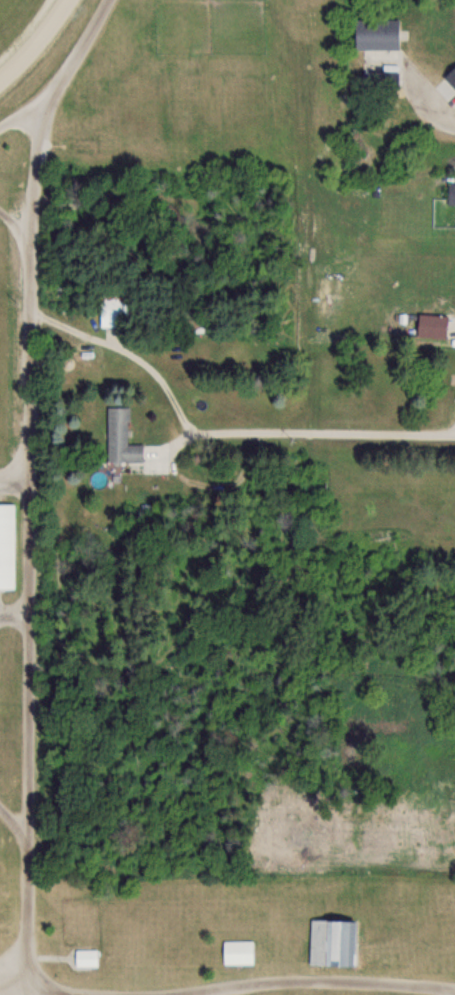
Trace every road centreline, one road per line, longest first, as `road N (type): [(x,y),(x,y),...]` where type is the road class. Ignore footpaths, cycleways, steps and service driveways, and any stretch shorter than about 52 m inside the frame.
road 1 (residential): [(94,994),(21,970),(28,701),(23,95),(97,0)]
road 2 (residential): [(454,988),(269,982),(170,994)]

